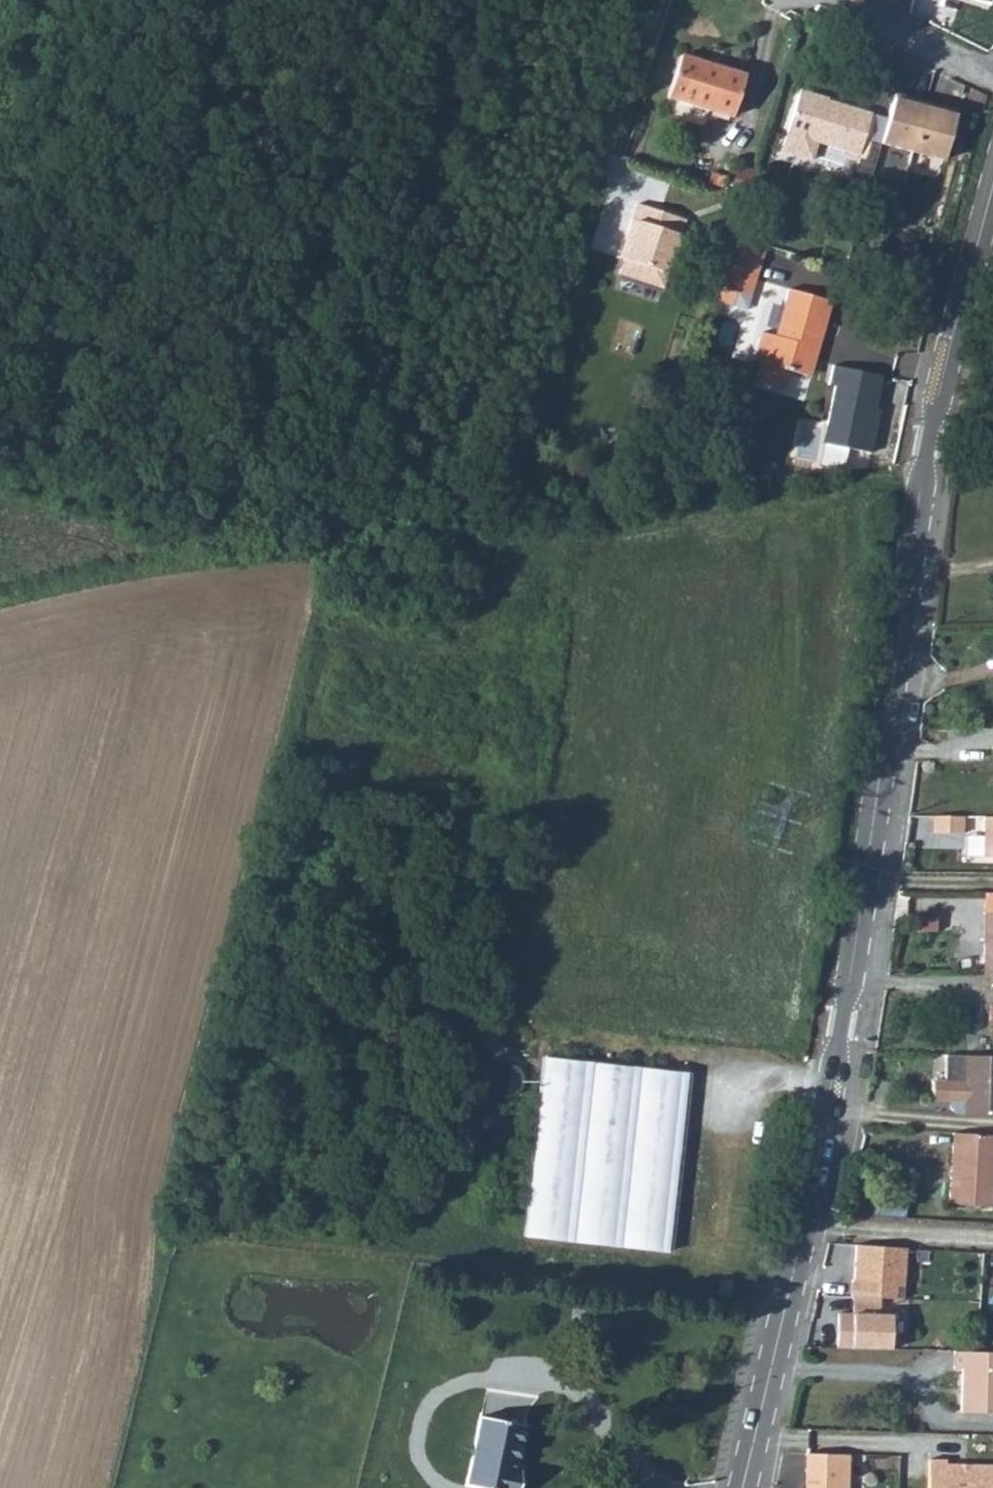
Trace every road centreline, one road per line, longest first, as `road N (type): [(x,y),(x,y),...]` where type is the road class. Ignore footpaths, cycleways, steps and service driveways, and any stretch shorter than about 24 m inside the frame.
road 1 (tertiary): [(748,1487),(854,1024),(934,409),(992,196)]
road 2 (residential): [(992,74),(832,0)]

